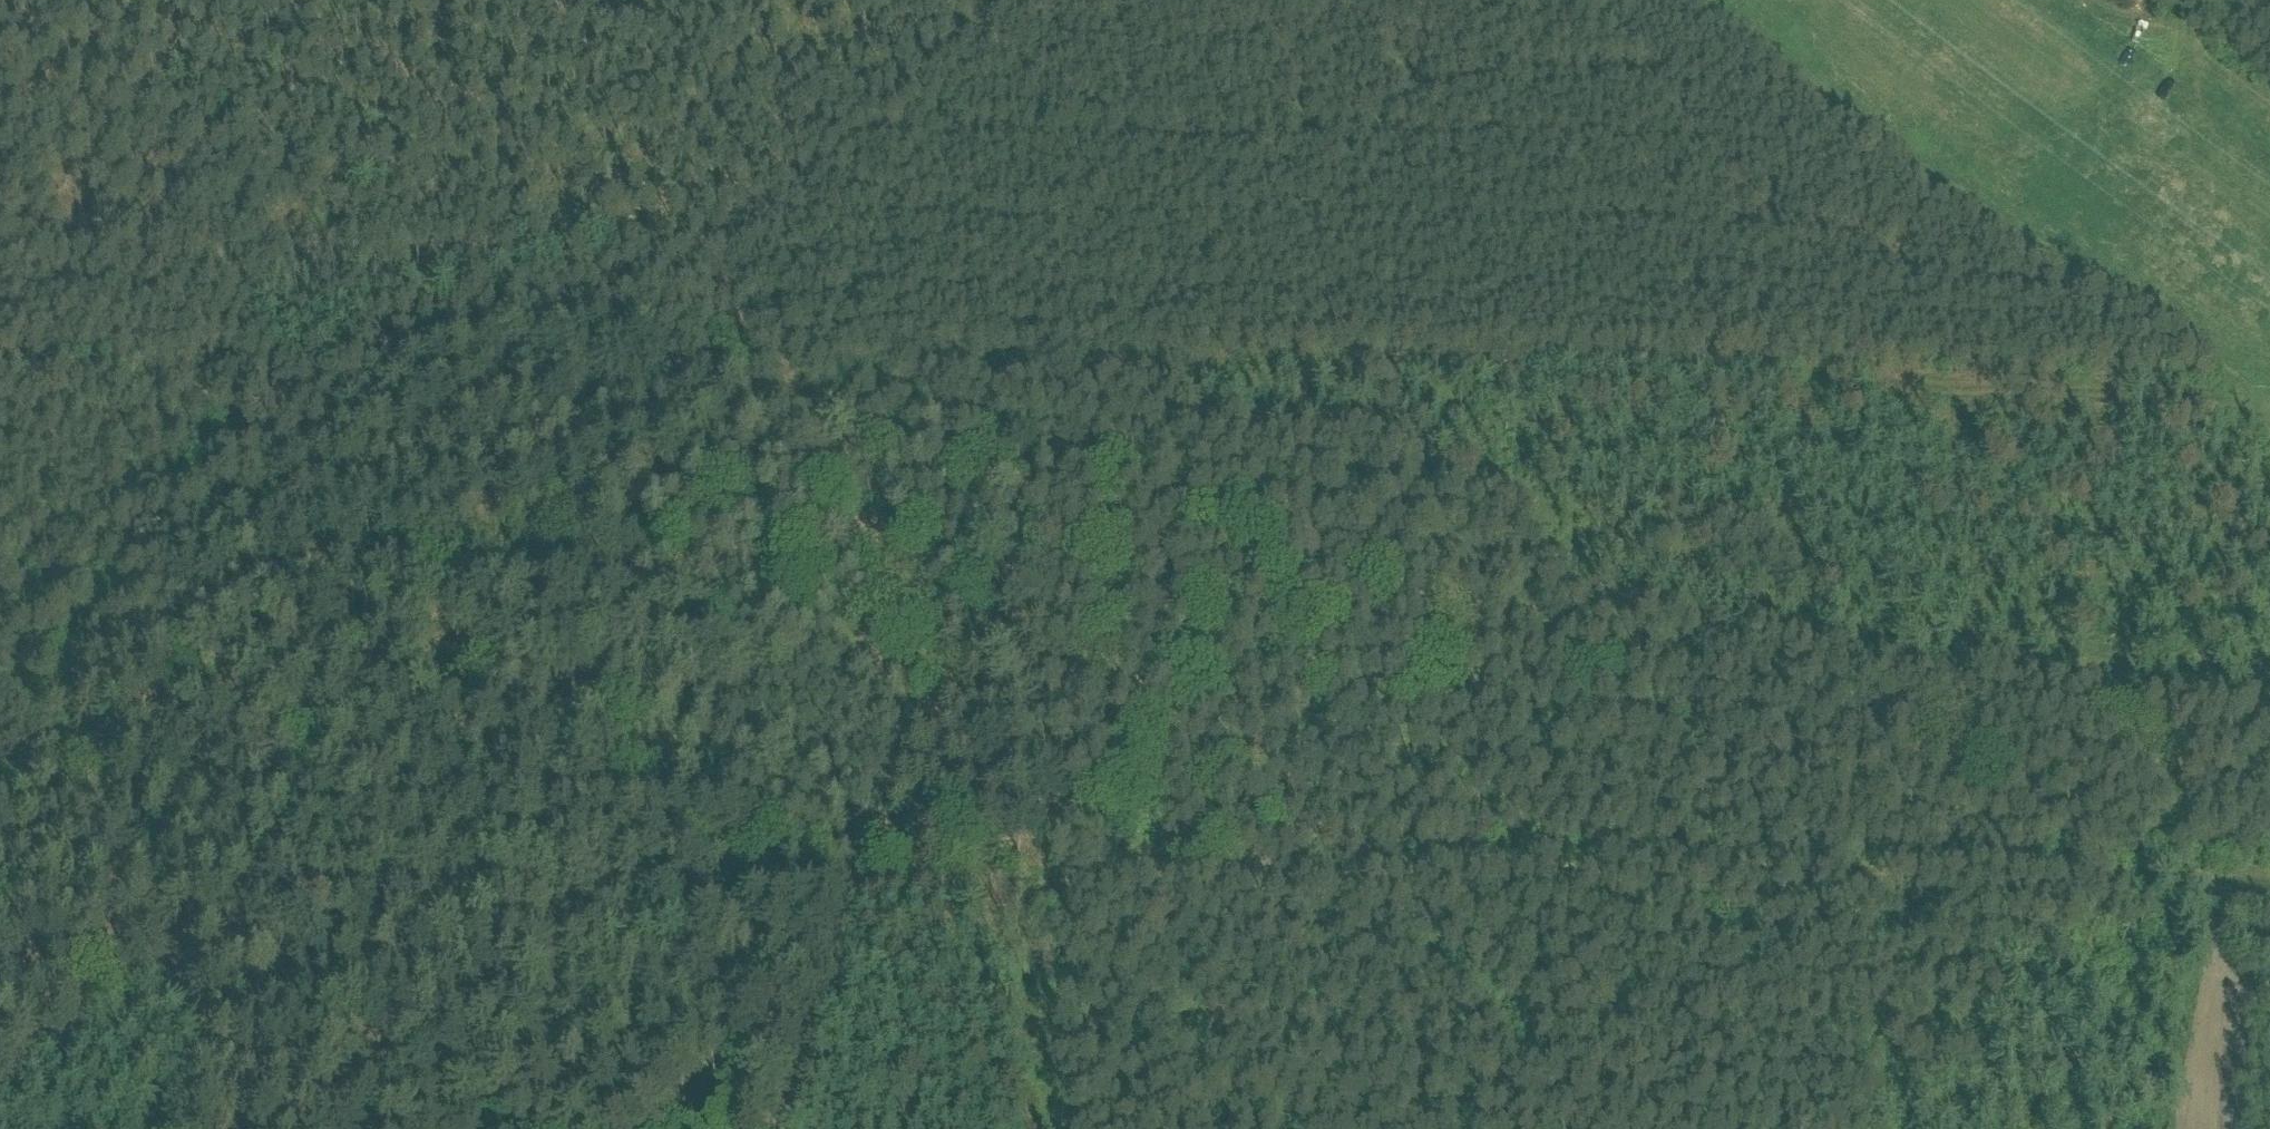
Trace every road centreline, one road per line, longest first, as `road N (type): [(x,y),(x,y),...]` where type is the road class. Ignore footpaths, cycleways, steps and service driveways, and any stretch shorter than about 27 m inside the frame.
road 1 (track): [(174,976),(182,818),(235,635),(272,611),(532,582),(619,543),(789,419),(859,399),(973,381),(1190,389),(1375,379),(2269,392)]
road 2 (track): [(155,1128),(174,976),(395,939),(545,942),(836,918),(928,919),(1476,867),(2121,892),(2178,941),(2206,946)]
road 3 (track): [(836,918),(902,798),(961,652),(940,612),(755,442)]
road 4 (track): [(2206,946),(2219,1005),(2222,1128)]

